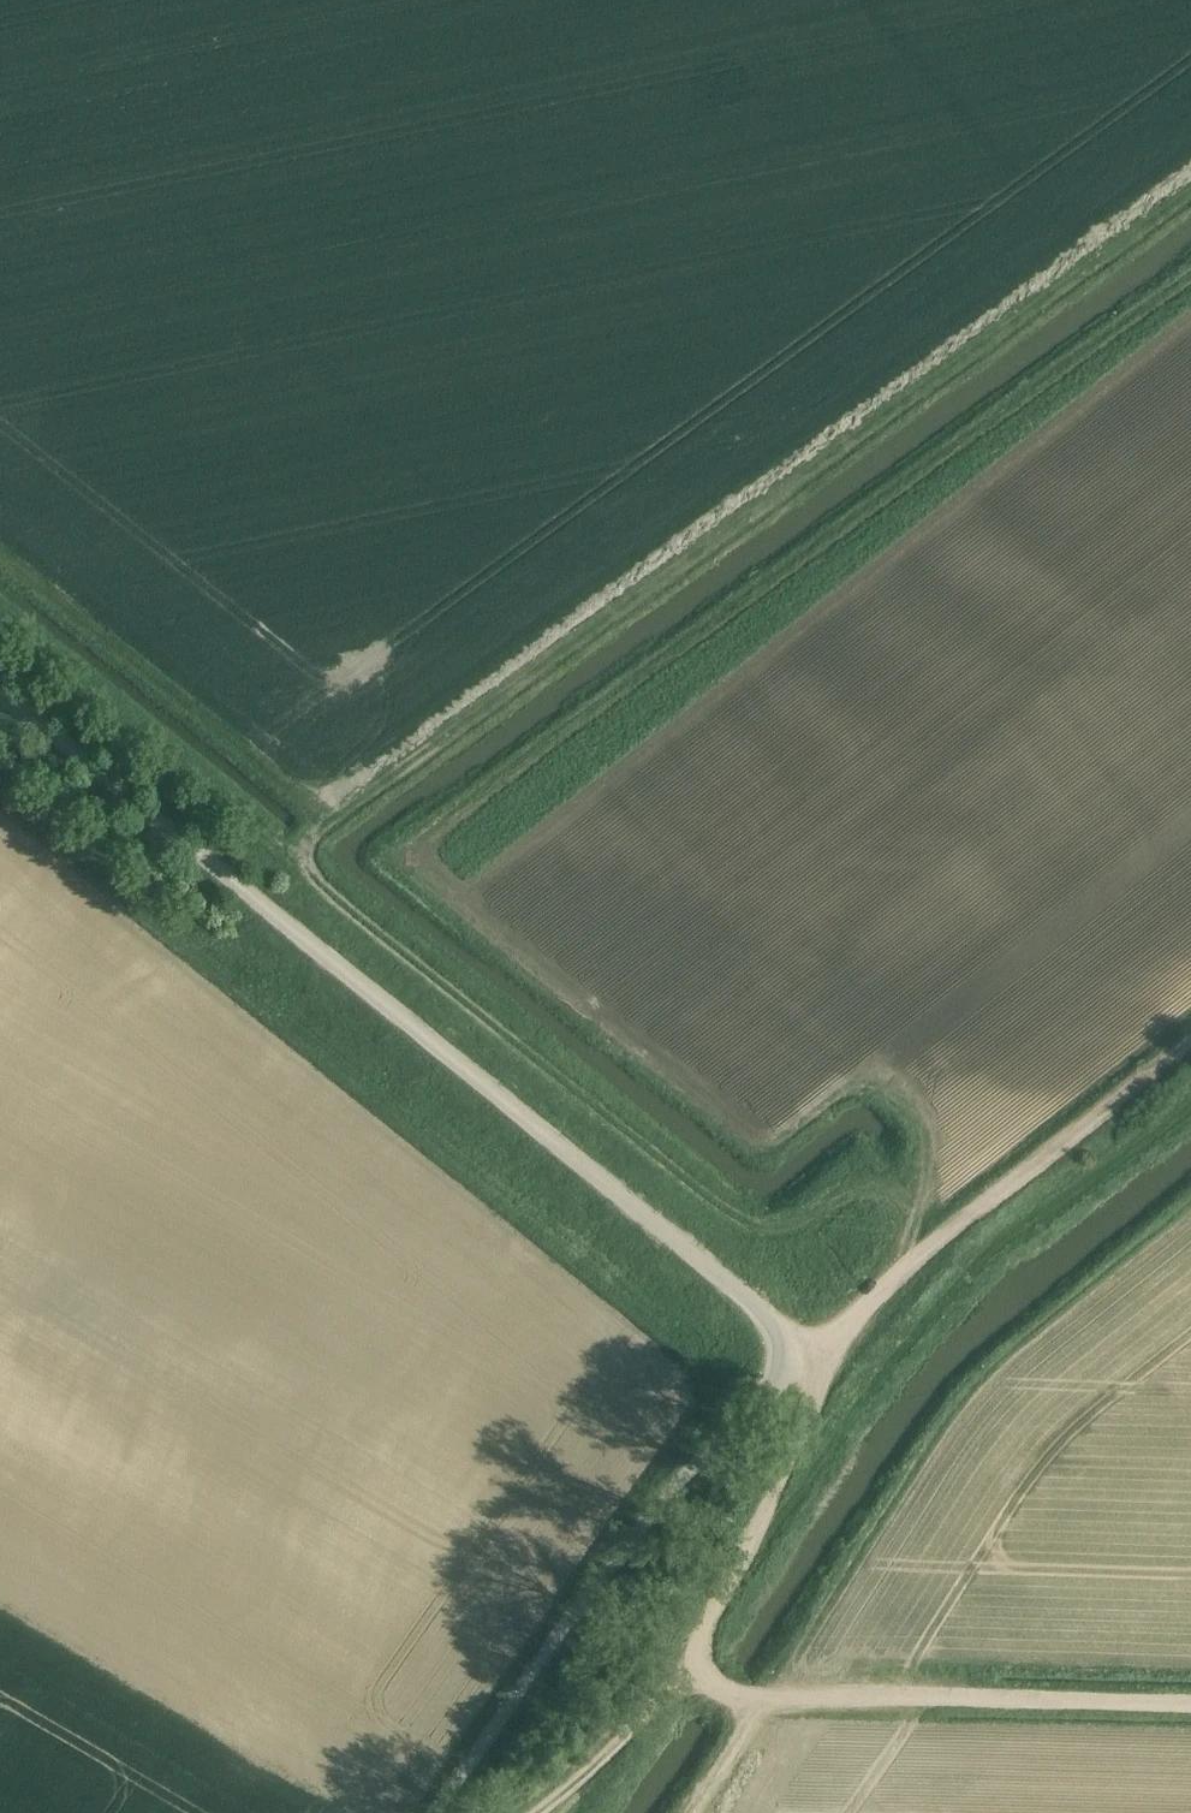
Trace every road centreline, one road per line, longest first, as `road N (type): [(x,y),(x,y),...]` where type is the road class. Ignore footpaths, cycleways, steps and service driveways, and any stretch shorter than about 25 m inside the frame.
road 1 (unclassified): [(437,1812),(582,1600),(797,1360),(776,1324),(237,871),(0,691)]
road 2 (track): [(1190,1045),(797,1360)]
road 3 (track): [(700,1662),(763,1698),(1190,1706)]
road 4 (track): [(700,1662),(730,1579),(802,1428),(797,1360)]
road 5 (track): [(531,1812),(700,1662)]

